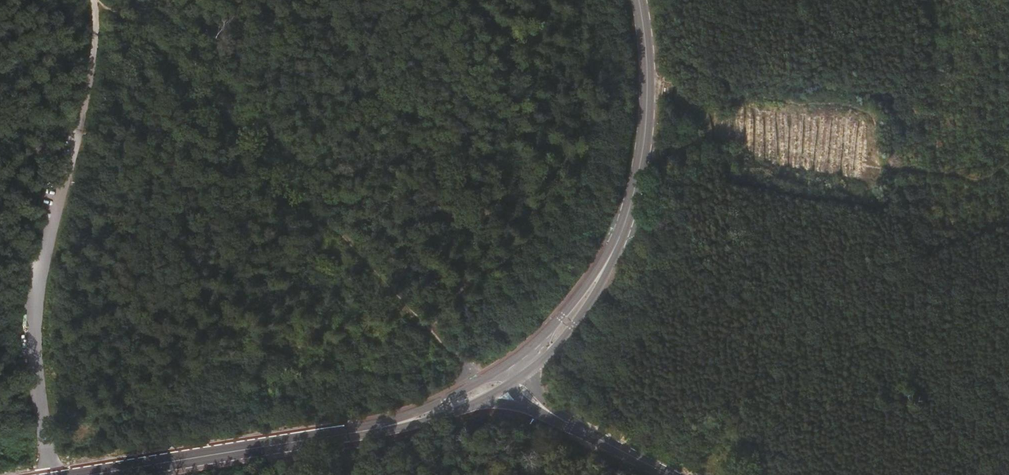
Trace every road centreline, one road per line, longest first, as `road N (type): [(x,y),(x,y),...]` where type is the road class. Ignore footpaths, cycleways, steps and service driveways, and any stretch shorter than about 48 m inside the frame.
road 1 (secondary): [(621,238),(645,120),(640,0)]
road 2 (secondary): [(508,366),(418,412),(284,444)]
road 3 (secondary): [(284,444),(395,431),(474,405)]
road 4 (secondary): [(96,474),(284,444)]
road 5 (secondary): [(518,378),(577,322),(621,238)]
road 6 (secondary): [(621,238),(551,329),(508,366)]

